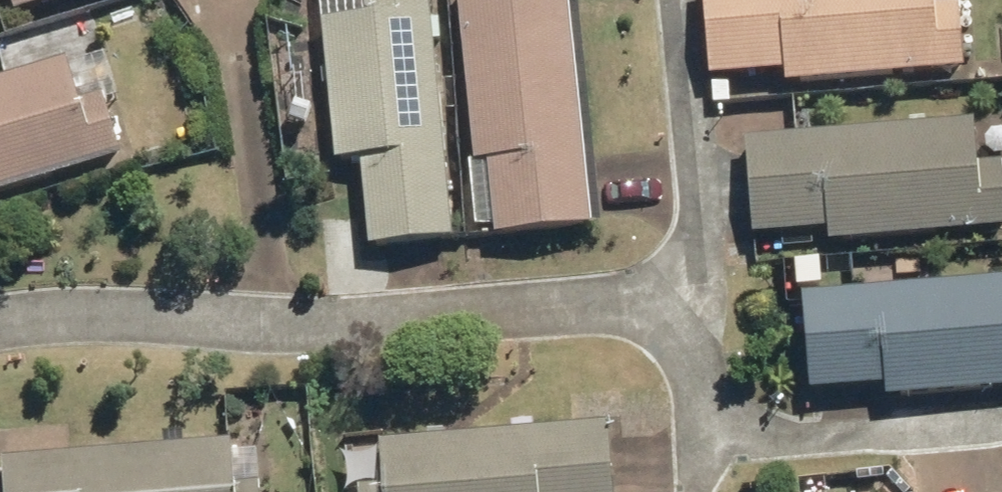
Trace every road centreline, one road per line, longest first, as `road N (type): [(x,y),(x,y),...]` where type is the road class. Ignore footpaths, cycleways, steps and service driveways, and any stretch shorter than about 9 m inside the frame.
road 1 (residential): [(0,316),(277,323),(628,295),(669,323)]
road 2 (residential): [(669,323),(700,236),(681,0)]
road 3 (residential): [(693,411),(770,435),(1001,421)]

